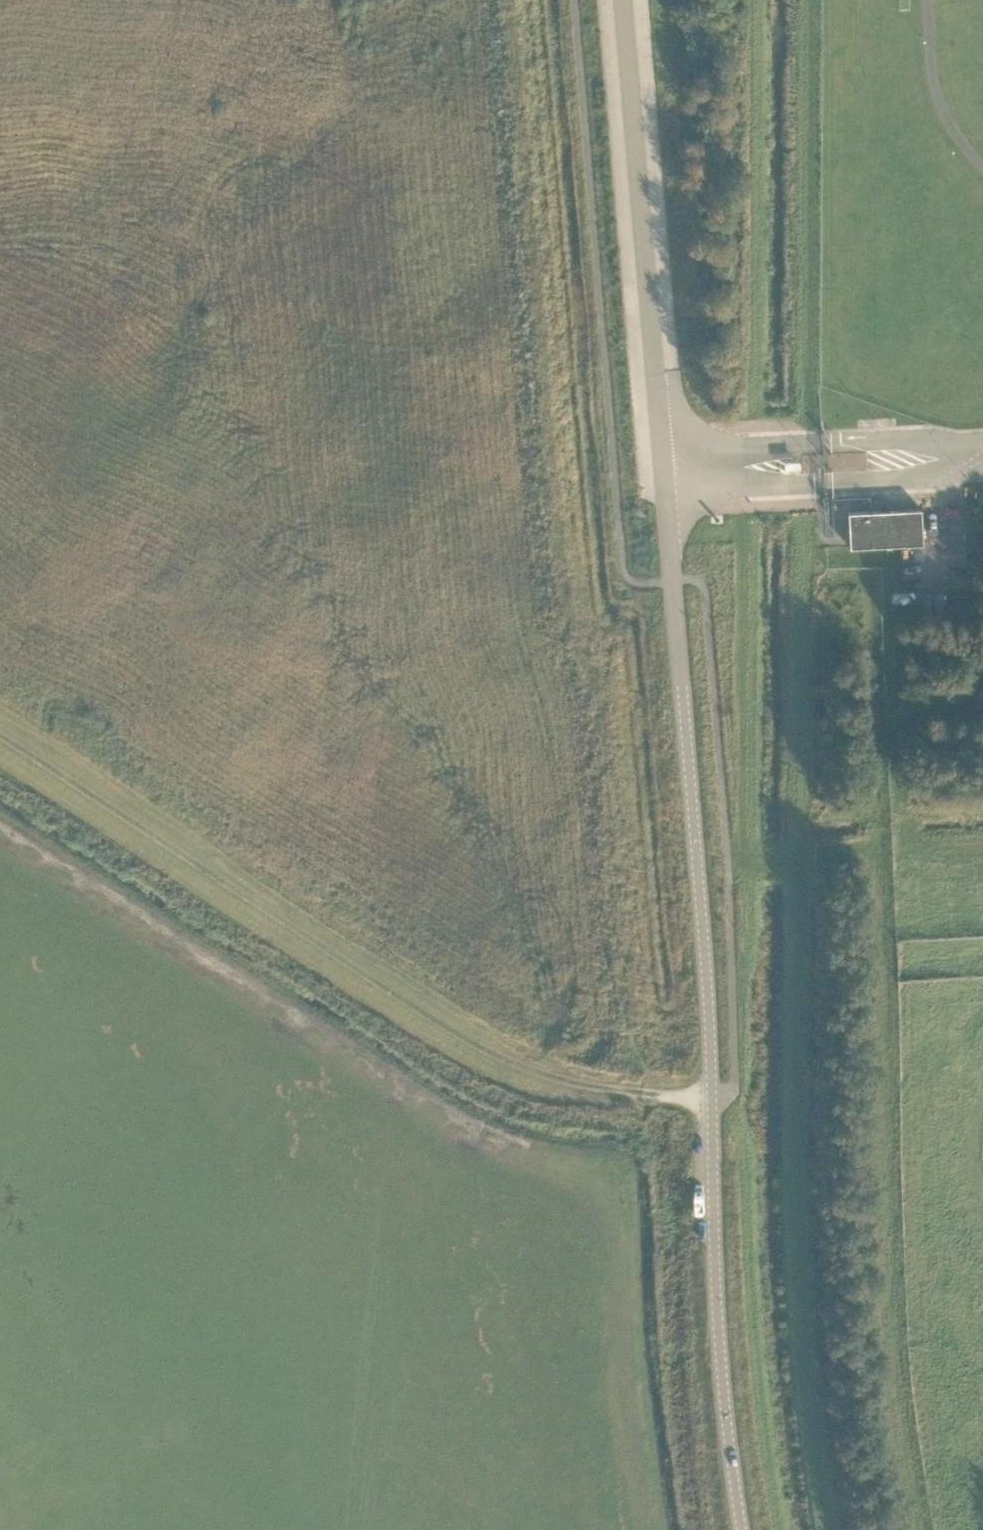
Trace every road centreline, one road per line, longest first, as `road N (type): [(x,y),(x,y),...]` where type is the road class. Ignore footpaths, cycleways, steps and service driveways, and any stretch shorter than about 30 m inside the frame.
road 1 (unclassified): [(739,1529),(716,1296),(703,943),(621,0)]
road 2 (track): [(714,1135),(688,1111),(650,1094),(537,1070),(482,1045),(0,730)]
road 3 (track): [(728,864),(799,860),(800,1287),(841,1529)]

